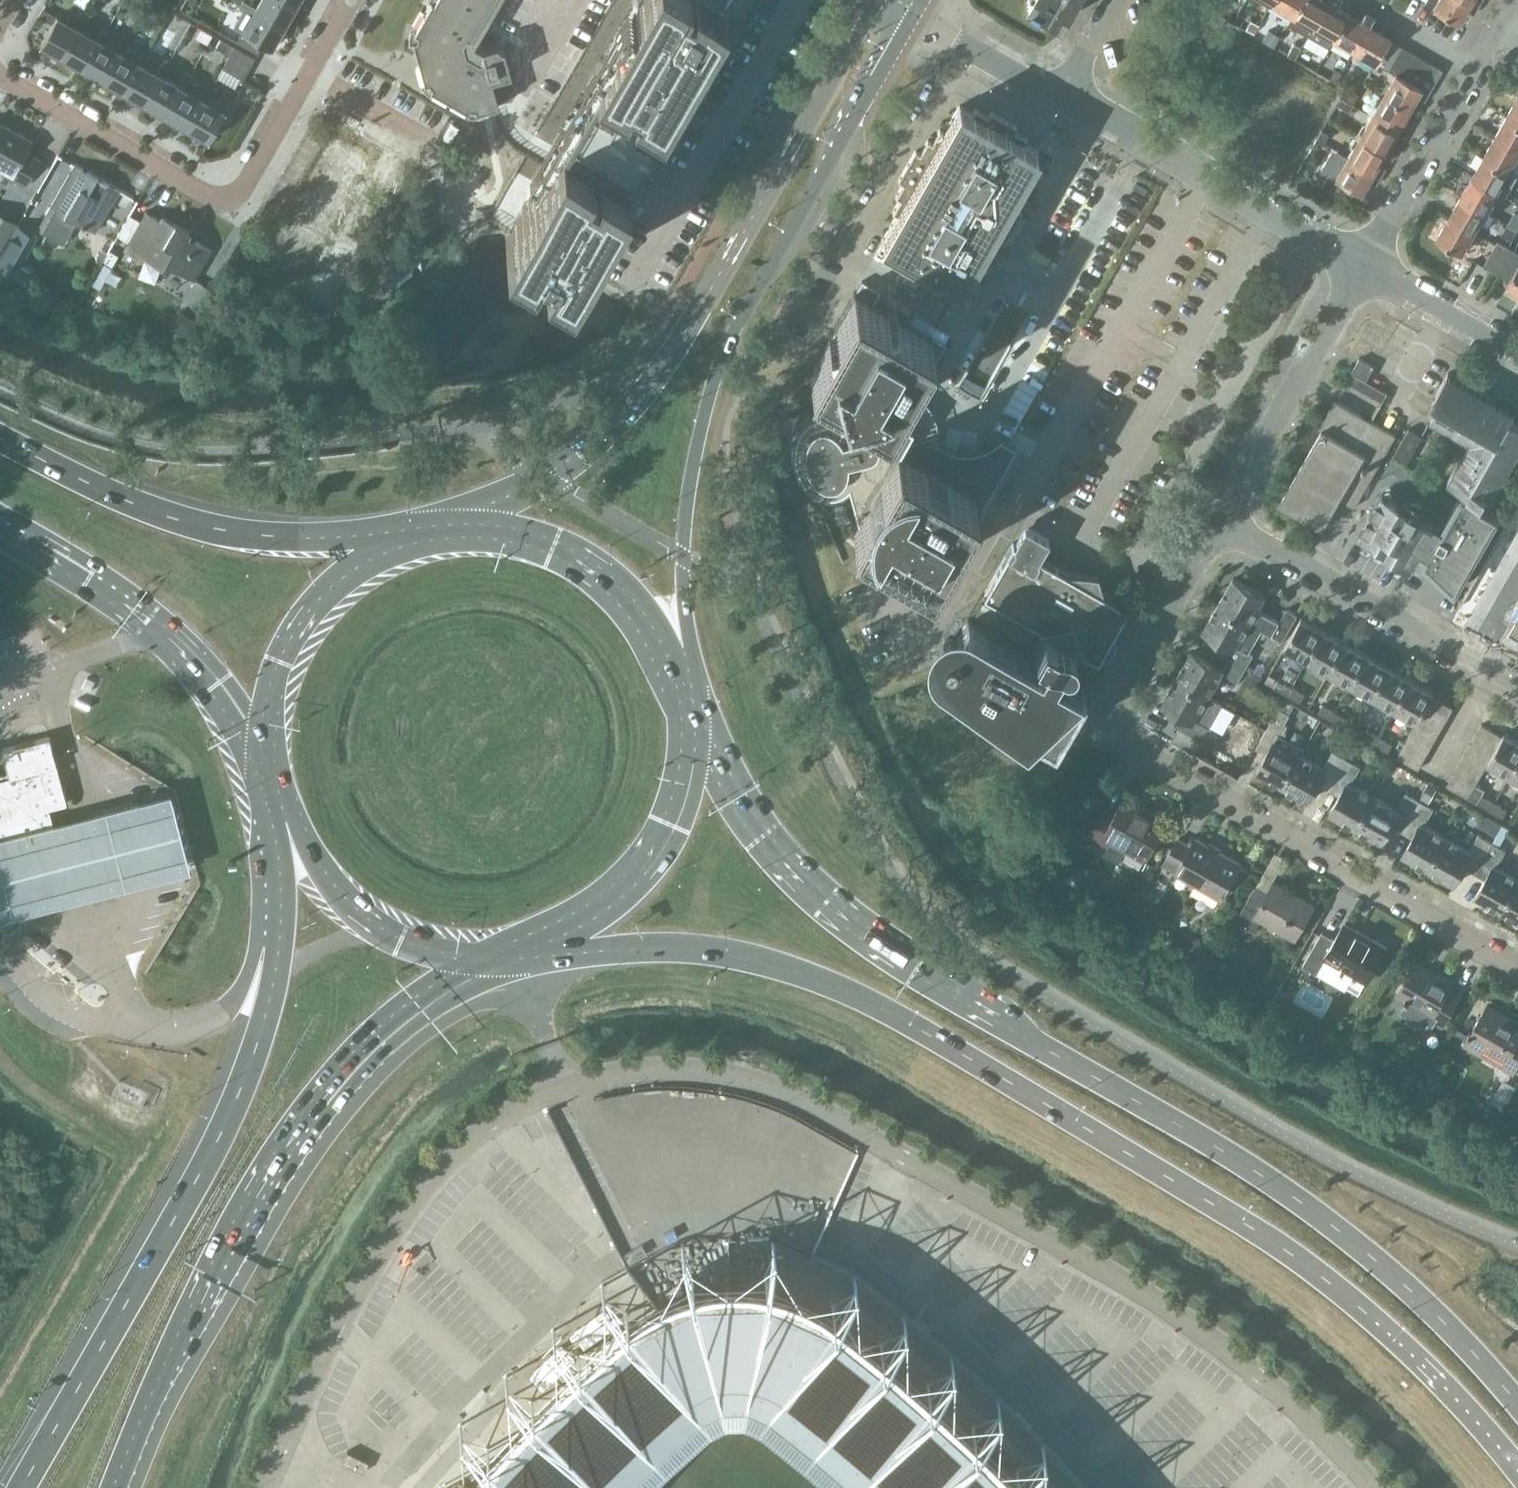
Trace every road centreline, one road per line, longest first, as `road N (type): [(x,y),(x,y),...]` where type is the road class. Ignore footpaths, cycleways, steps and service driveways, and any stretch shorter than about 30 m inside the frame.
road 1 (trunk): [(558,945),(752,958),(899,1019),(1318,1276),(1421,1362),(1517,1464)]
road 2 (trunk): [(1517,1403),(1437,1314),(1345,1235),(836,910),(750,816),(687,709)]
road 3 (residential): [(1517,973),(1149,761),(1124,735),(1125,689),(1223,525)]
road 4 (trunk): [(115,1487),(147,1409),(289,1146),(379,1038),(494,957)]
road 5 (trunk): [(855,43),(640,397),(580,454),(435,535)]
road 6 (tertiary): [(684,598),(688,502),(722,364),(920,14)]
road 7 (trunk): [(411,541),(261,535),(182,520),(0,438)]
road 8 (trunk): [(282,823),(280,947),(269,1008),(241,1093),(191,1192)]
road 9 (trunk): [(0,527),(165,634),(215,686),(270,782)]
road 10 (residential): [(1367,269),(1060,94)]
road 11 (motorway): [(191,1192),(22,1487)]
road 12 (residential): [(1517,684),(1223,525)]
road 13 (trunk): [(685,693),(646,617),(579,558),(524,536),(435,535)]
road 14 (trunk): [(411,541),(344,576),(294,633),(271,707),(270,782)]
road 15 (residential): [(1223,525),(1367,269)]
road 16 (trunk): [(558,945),(627,886),(668,831),(683,788),(687,709)]
road 17 (residential): [(1367,269),(1501,23)]
road 18 (trunk): [(282,823),(377,927),(438,951),(494,957)]
road 19 (residential): [(226,200),(209,198),(0,75)]
road 20 (residential): [(226,200),(238,193),(352,0)]
road 21 (residential): [(1517,355),(1367,269)]
road 22 (residential): [(1060,94),(920,14)]

